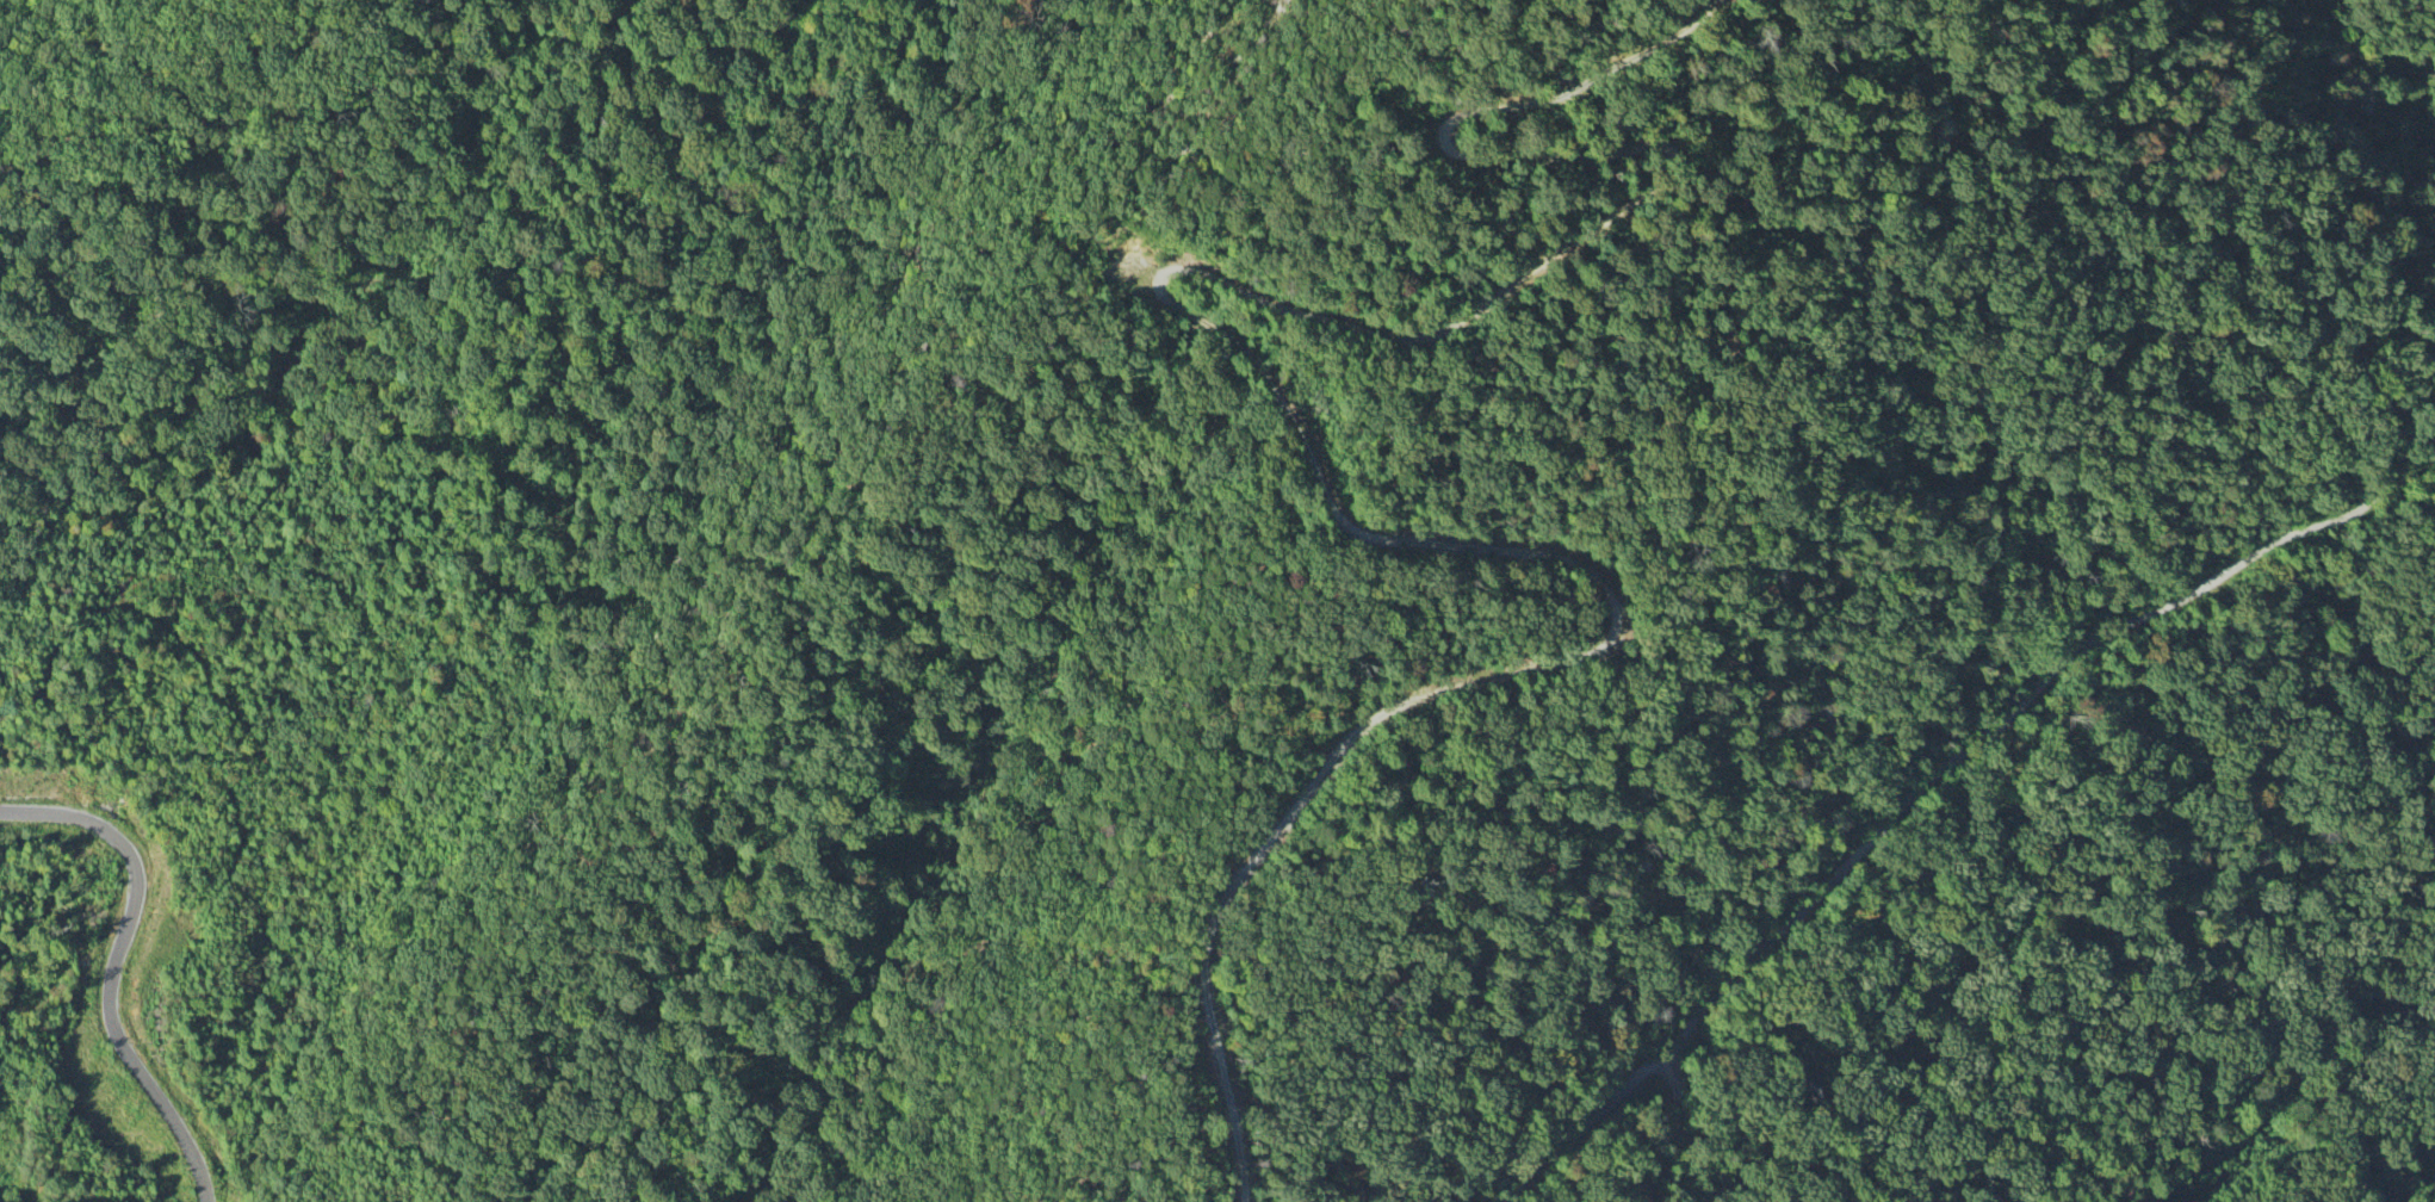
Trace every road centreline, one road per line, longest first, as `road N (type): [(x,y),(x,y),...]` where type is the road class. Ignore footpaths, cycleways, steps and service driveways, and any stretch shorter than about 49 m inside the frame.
road 1 (residential): [(1243,1201),(1249,1175),(1215,1029),(1207,916),(1369,723),(1584,663),(1618,628),(1613,596),(1570,564),(1356,537),(1256,365),(1160,289),(1166,271),(1208,275),(1346,324),(1427,340),(1677,161),(1448,137),(1452,117),(1559,93),(1653,50),(1710,0)]
road 2 (residential): [(1503,1201),(1681,1043),(1934,776),(2082,652),(2267,534),(2434,463)]
road 3 (residential): [(199,1201),(103,1012),(106,968),(135,896),(134,862),(85,816),(0,812)]

